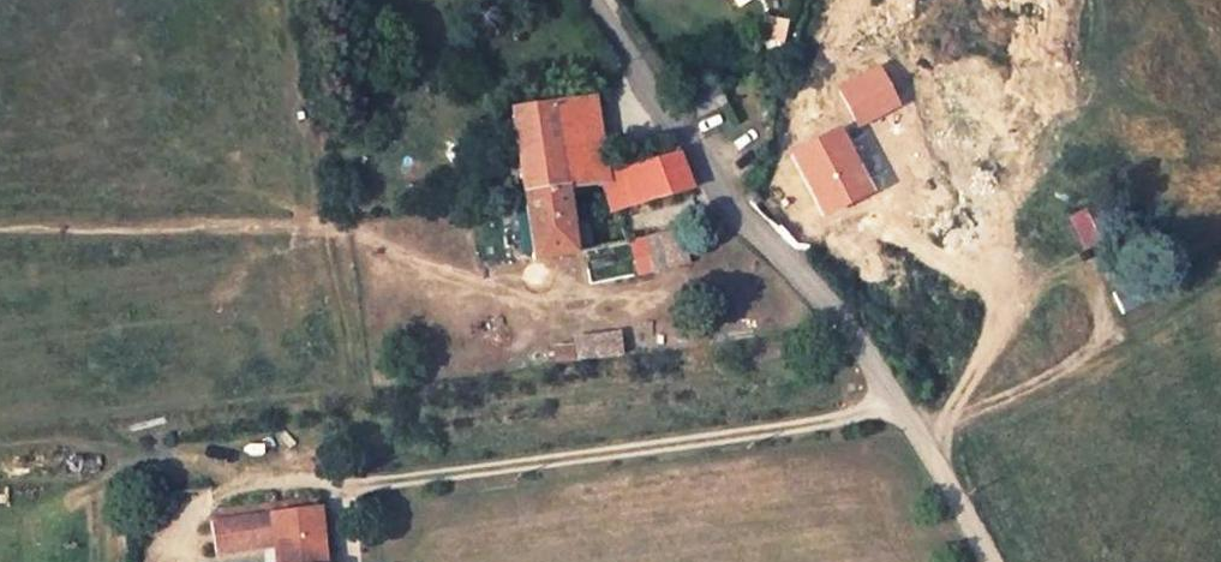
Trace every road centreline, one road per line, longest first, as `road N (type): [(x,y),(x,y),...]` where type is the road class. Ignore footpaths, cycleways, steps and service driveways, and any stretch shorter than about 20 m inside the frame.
road 1 (unclassified): [(592,0),(726,201),(845,322),(989,561)]

